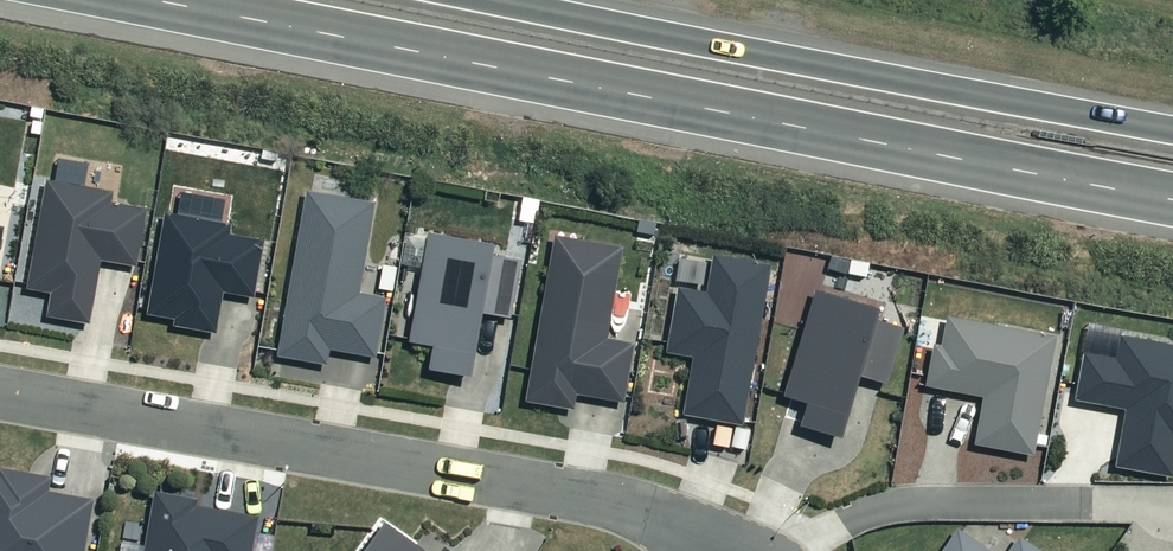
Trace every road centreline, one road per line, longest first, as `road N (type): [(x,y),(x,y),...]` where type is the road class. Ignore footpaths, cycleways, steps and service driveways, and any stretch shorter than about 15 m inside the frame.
road 1 (trunk): [(1172,195),(179,0)]
road 2 (residential): [(711,550),(603,500),(0,394)]
road 3 (trunk): [(518,0),(1172,128)]

